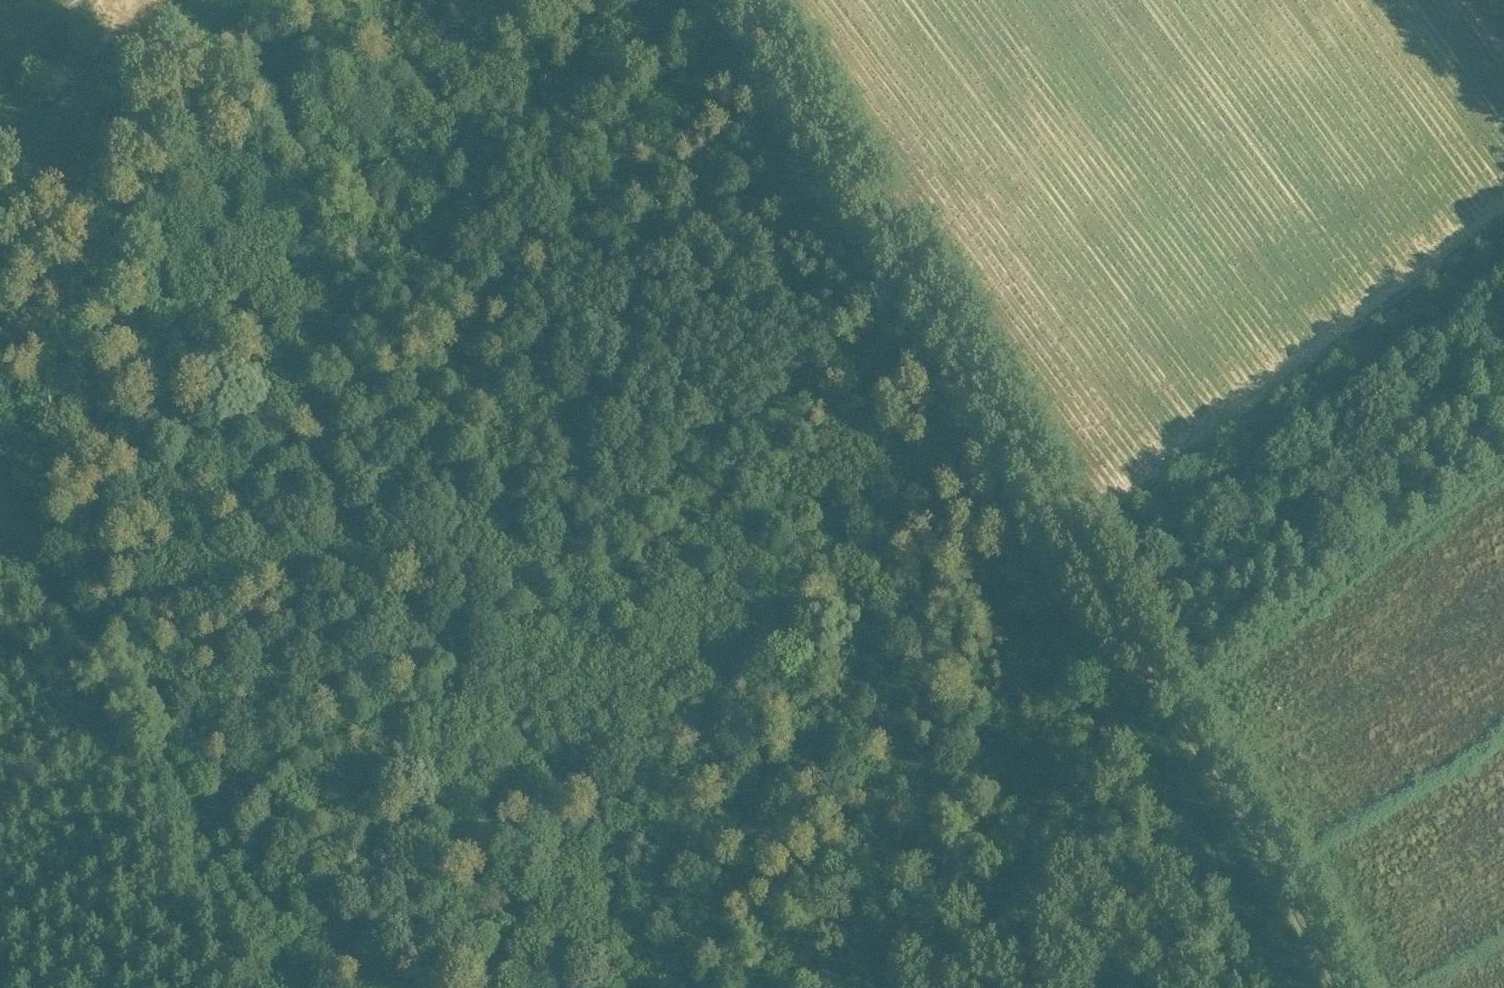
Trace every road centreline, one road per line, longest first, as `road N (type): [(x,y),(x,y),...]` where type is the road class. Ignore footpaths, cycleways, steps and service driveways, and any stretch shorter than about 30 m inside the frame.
road 1 (track): [(1329,987),(1294,905),(739,0)]

